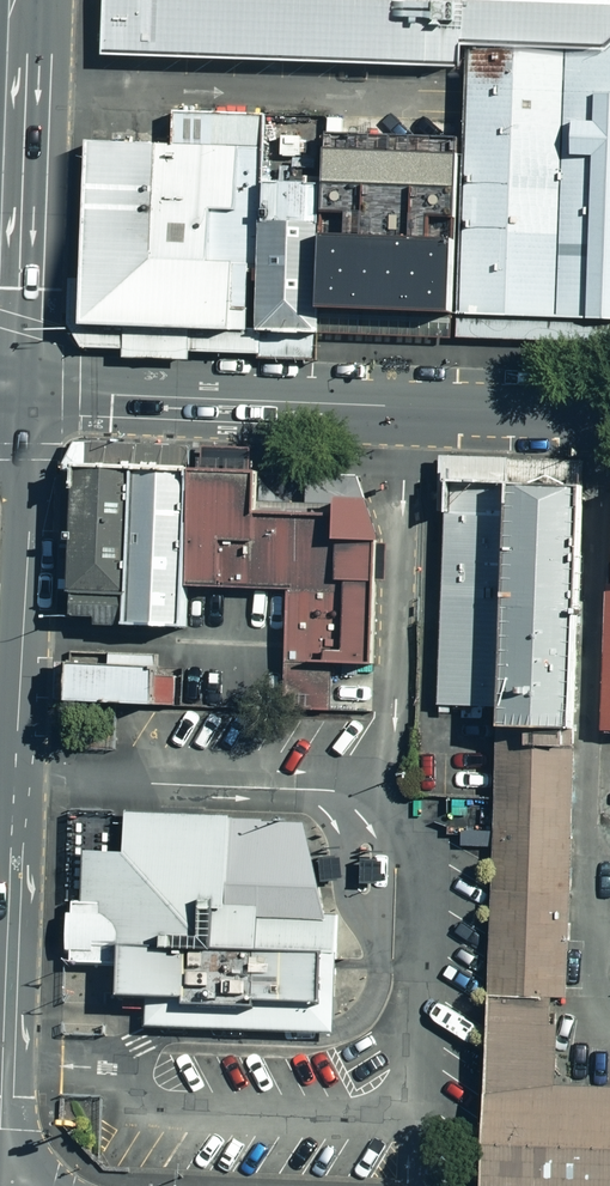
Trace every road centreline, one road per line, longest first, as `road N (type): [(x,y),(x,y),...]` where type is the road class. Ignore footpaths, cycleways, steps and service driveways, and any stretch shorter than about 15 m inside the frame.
road 1 (unclassified): [(609,414),(0,388)]
road 2 (secondary): [(0,297),(12,0)]

